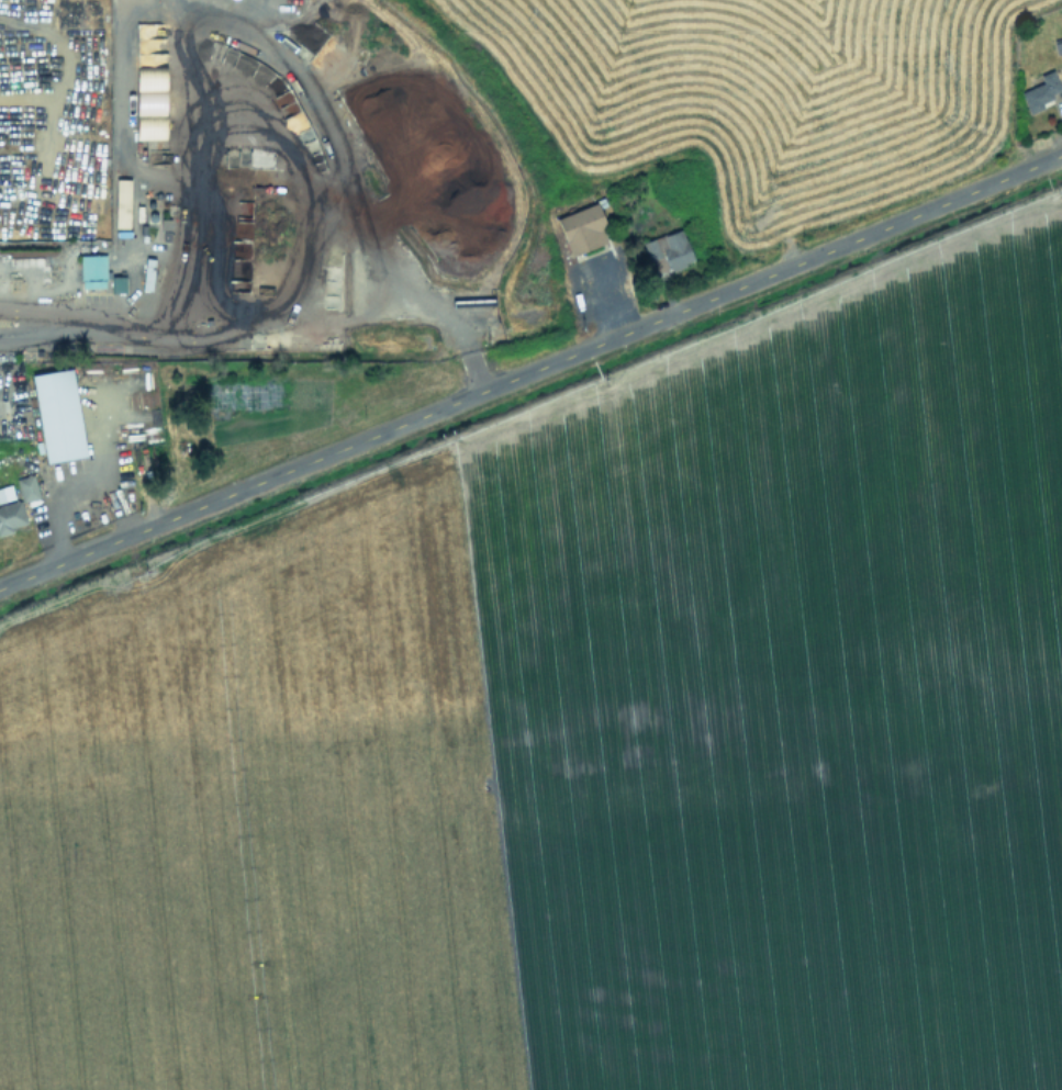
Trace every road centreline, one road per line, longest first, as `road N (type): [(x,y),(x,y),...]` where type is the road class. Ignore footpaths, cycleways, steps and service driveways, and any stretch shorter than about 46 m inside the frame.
road 1 (residential): [(1061,154),(0,587)]

